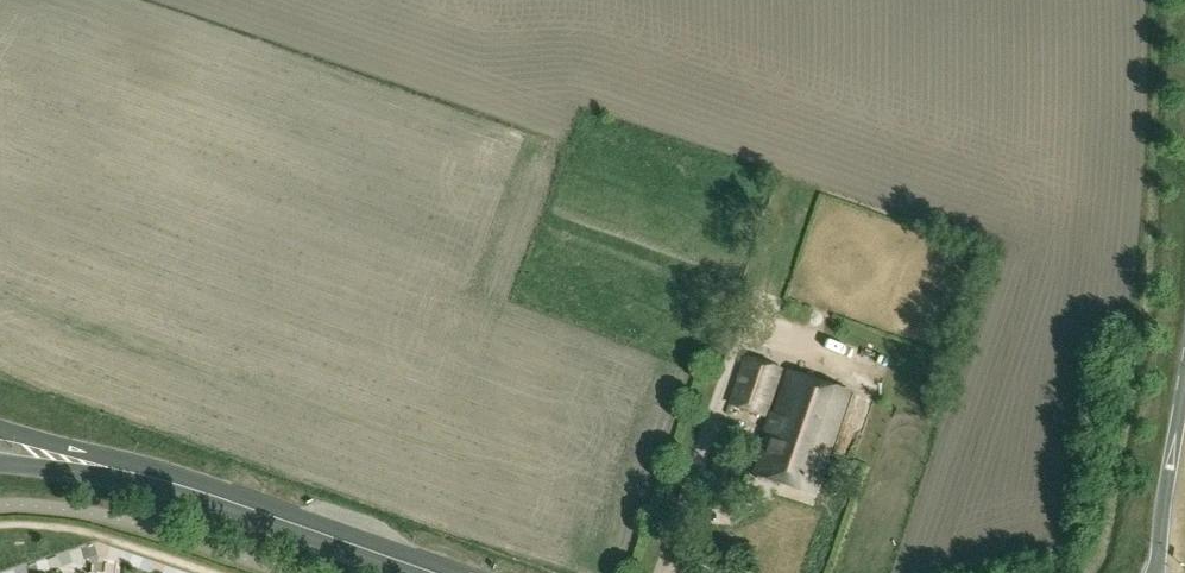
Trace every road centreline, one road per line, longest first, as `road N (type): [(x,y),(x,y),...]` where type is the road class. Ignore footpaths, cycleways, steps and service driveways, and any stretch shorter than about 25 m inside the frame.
road 1 (secondary): [(435,572),(102,466)]
road 2 (primary): [(1184,387),(1156,572)]

